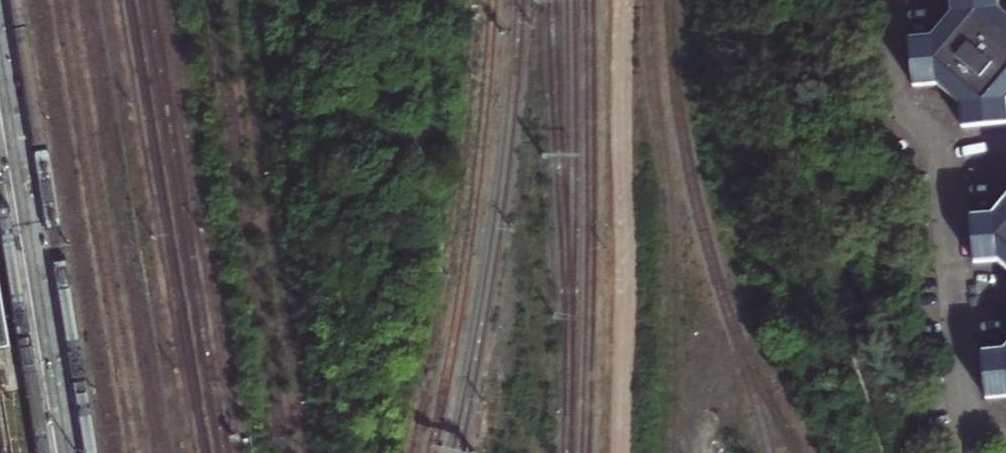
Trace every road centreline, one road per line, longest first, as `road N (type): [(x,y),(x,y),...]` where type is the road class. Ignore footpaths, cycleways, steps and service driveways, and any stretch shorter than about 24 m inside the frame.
road 1 (residential): [(969,452),(941,164),(890,85),(882,0)]

